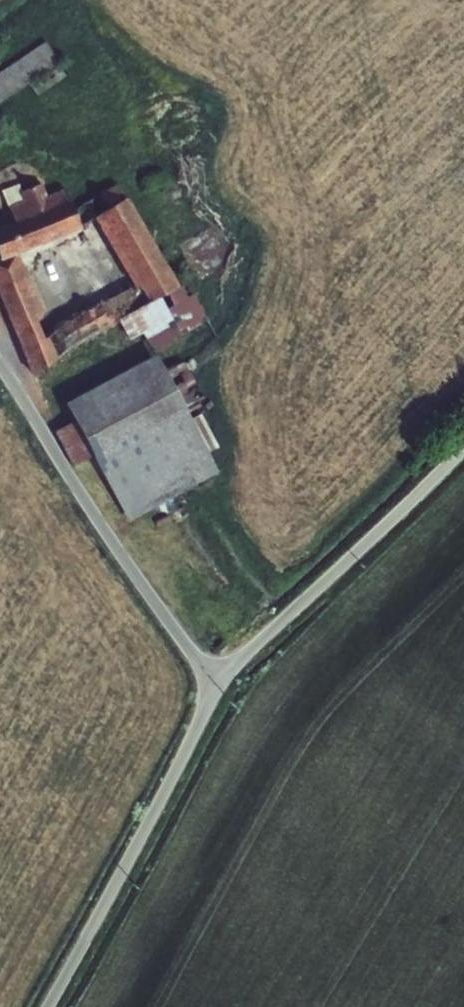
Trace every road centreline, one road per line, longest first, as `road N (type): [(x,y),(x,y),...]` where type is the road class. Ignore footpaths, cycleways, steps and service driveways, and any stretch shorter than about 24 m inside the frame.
road 1 (unclassified): [(0,363),(218,686)]
road 2 (unclassified): [(47,1006),(218,686)]
road 3 (unclassified): [(218,686),(463,448)]

